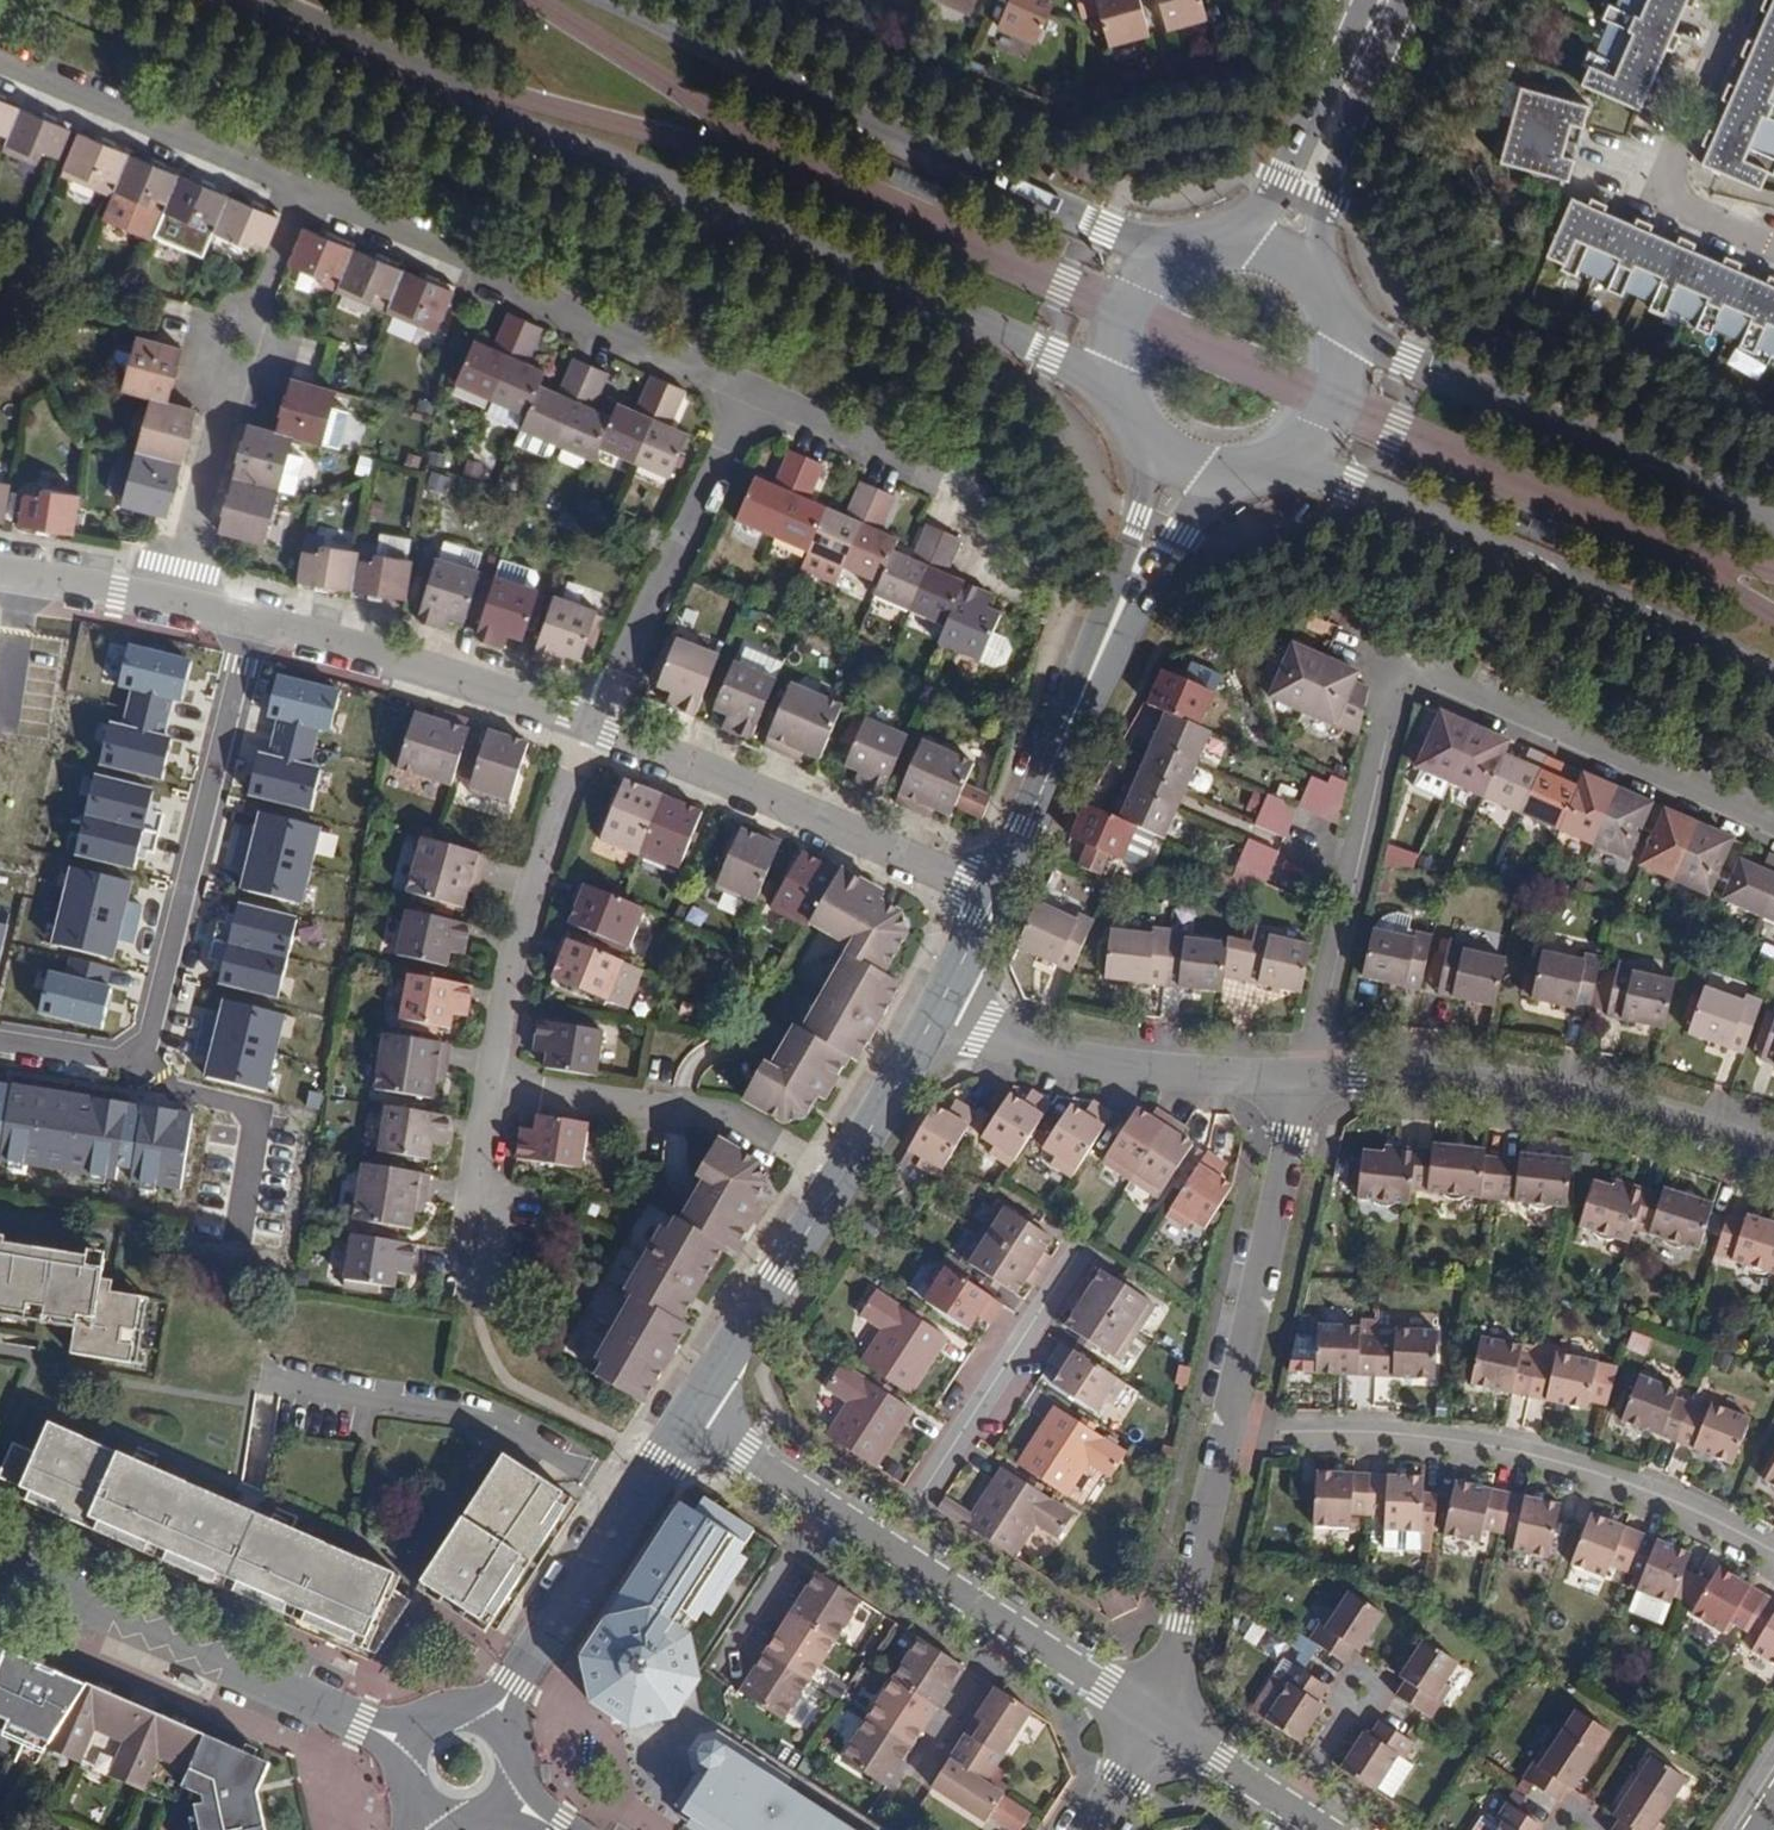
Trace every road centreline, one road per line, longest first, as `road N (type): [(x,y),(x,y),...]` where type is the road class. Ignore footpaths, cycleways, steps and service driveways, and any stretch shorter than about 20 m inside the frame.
road 1 (primary): [(217,0),(1020,346),(1114,403)]
road 2 (primary): [(1177,249),(1098,229),(594,0)]
road 3 (residential): [(0,1041),(119,1059),(151,1036),(252,619)]
road 4 (residential): [(1230,1440),(1406,1443),(1529,1464),(1653,1505),(1773,1565)]
road 5 (residential): [(1160,1720),(688,1414)]
road 6 (primary): [(1266,469),(1350,488),(1773,682)]
road 7 (residential): [(301,197),(751,392)]
road 8 (primary): [(1773,524),(1406,365),(1335,319)]
road 9 (residential): [(1309,1077),(1524,1088),(1611,1104),(1773,1155)]
road 10 (tertiary): [(0,1567),(409,1749)]
road 11 (residential): [(992,889),(595,723)]
road 12 (residential): [(1309,1077),(1397,667)]
road 13 (residential): [(1397,667),(1773,826)]
road 14 (residential): [(932,1016),(981,1037),(1107,1067),(1200,1077),(1309,1077)]
road 15 (residential): [(489,1089),(544,844),(595,723)]
road 16 (residential): [(1230,1440),(1284,1132),(1309,1077)]
road 17 (residential): [(489,1089),(734,1122),(838,1180)]
road 18 (residential): [(595,723),(751,392)]
road 19 (tertiary): [(495,1721),(513,1680),(688,1414)]
road 20 (residential): [(595,723),(388,653),(252,619)]
road 21 (residential): [(0,70),(301,197)]
road 22 (residential): [(751,392),(940,482),(997,582)]
road 23 (residential): [(1746,0),(1670,190),(1678,203),(1773,245)]
road 24 (tertiary): [(1316,285),(1325,203),(1389,0)]
road 25 (residential): [(1160,1720),(1197,1597),(1230,1440)]
road 26 (tertiary): [(1372,0),(1281,184),(1221,240)]
road 27 (tertiary): [(688,1414),(838,1180)]
road 28 (tertiary): [(992,889),(1094,654)]
road 29 (tertiary): [(1133,436),(1132,512),(1107,584),(1094,654)]
road 30 (tertiary): [(1094,654),(1225,477)]
road 31 (tertiary): [(838,1180),(932,1016)]
road 32 (residential): [(458,1274),(489,1089)]
road 33 (primary): [(1177,249),(1129,286),(1114,312),(1105,373),(1114,403)]
road 34 (residential): [(173,599),(220,424)]
road 35 (primary): [(1266,469),(1293,454),(1332,406),(1341,348),(1335,319)]
road 36 (residential): [(173,599),(0,571)]
road 37 (residential): [(256,318),(205,333),(191,391),(220,424)]
road 38 (residential): [(1290,1806),(1160,1720)]
road 39 (residential): [(220,424),(261,409),(275,353),(256,318)]
road 40 (tertiary): [(932,1016),(992,889)]
road 41 (residential): [(1349,1709),(1367,1719),(1389,1685),(1358,1665),(1336,1700)]
road 42 (residential): [(1089,1829),(1160,1720)]
road 43 (residential): [(256,318),(301,197)]

